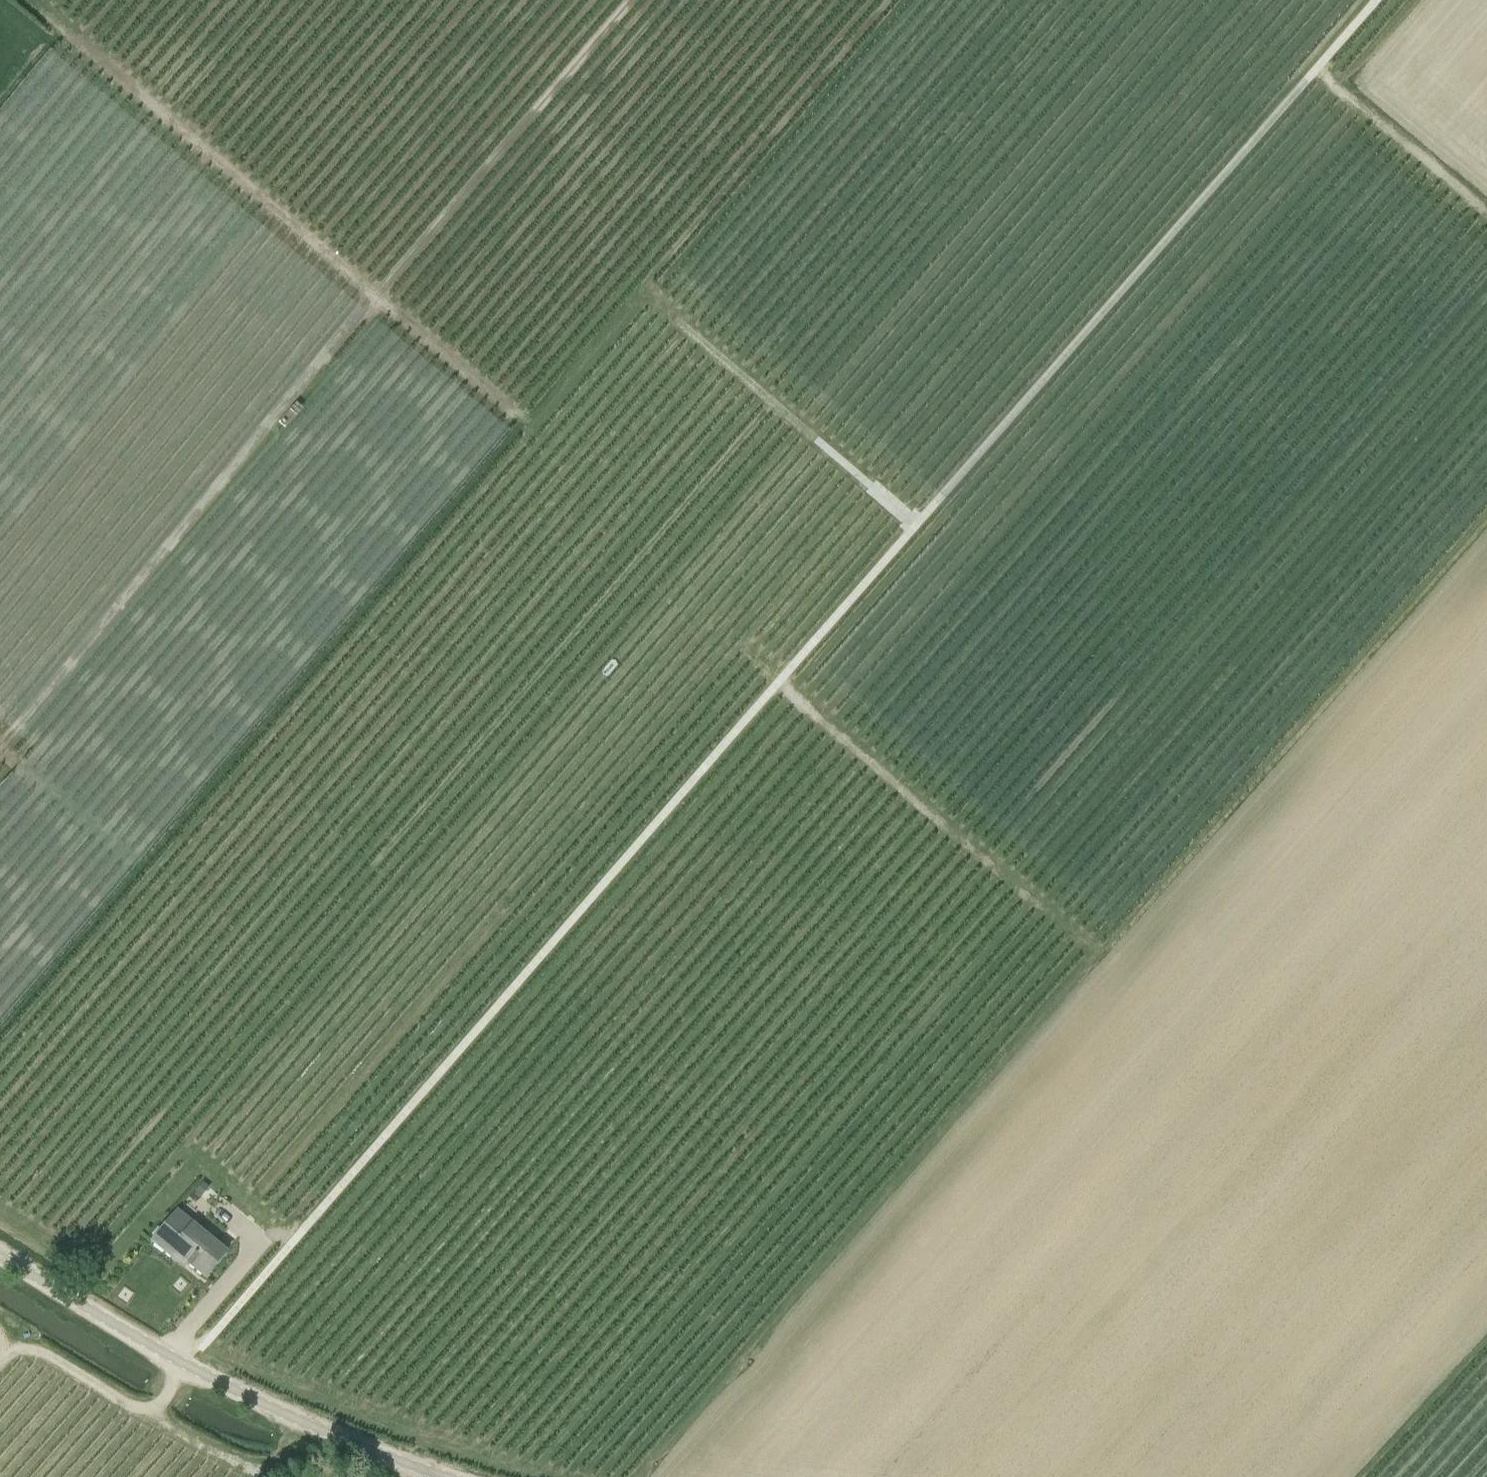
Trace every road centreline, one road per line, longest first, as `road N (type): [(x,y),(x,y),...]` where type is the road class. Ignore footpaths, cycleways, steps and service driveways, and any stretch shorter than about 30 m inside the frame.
road 1 (track): [(172,1343),(206,1344),(1377,0)]
road 2 (unclassified): [(449,1476),(323,1435),(162,1353),(0,1256)]
road 3 (track): [(181,1363),(162,1400),(146,1408),(43,1352),(0,1357)]

